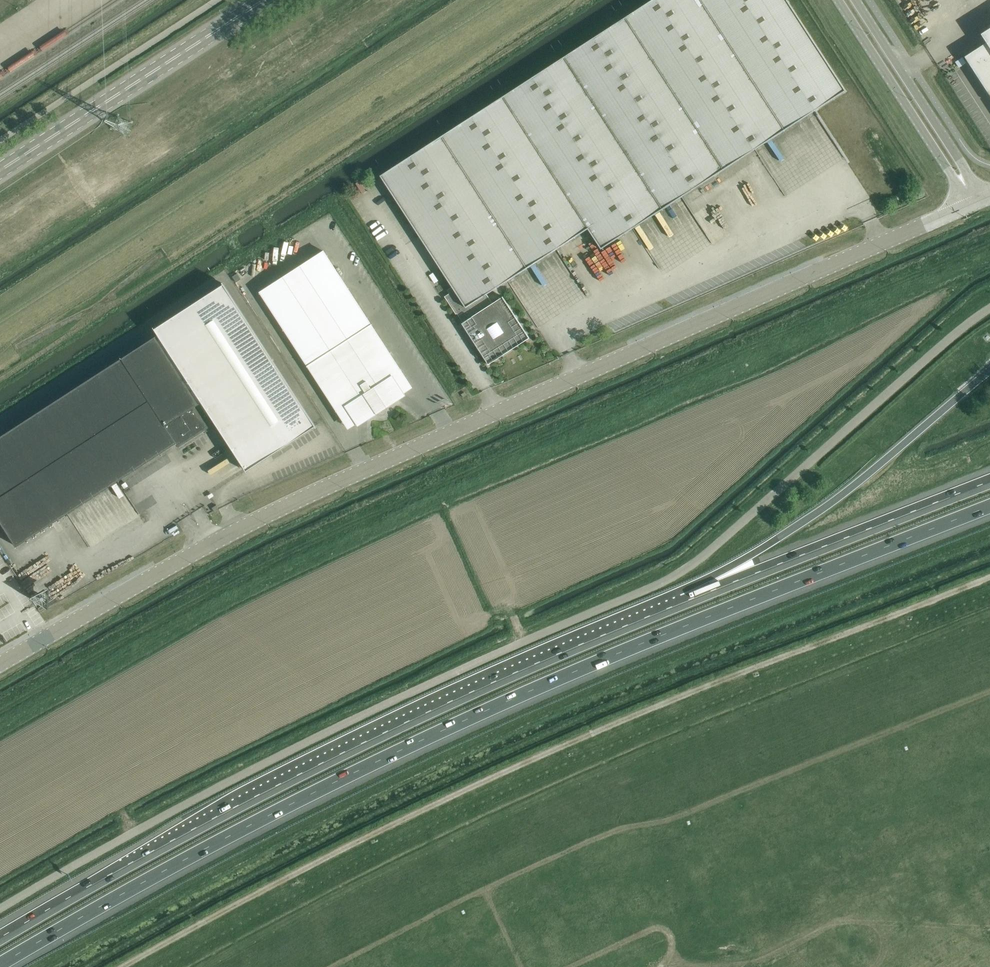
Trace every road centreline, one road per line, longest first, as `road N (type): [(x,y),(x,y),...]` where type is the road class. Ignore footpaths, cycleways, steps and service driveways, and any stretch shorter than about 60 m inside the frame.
road 1 (unclassified): [(0,909),(292,749),(689,565),(989,308)]
road 2 (motorway): [(0,964),(237,831),(542,684),(989,505)]
road 3 (unclassified): [(0,664),(297,500),(976,202)]
road 4 (motorway): [(684,602),(303,773),(0,937)]
road 5 (motorway): [(989,481),(684,602)]
road 6 (tertiary): [(0,166),(257,0)]
road 7 (motorway): [(873,469),(684,602)]
road 8 (unclassified): [(839,0),(965,184)]
road 9 (unclassified): [(965,184),(961,163),(856,0)]

